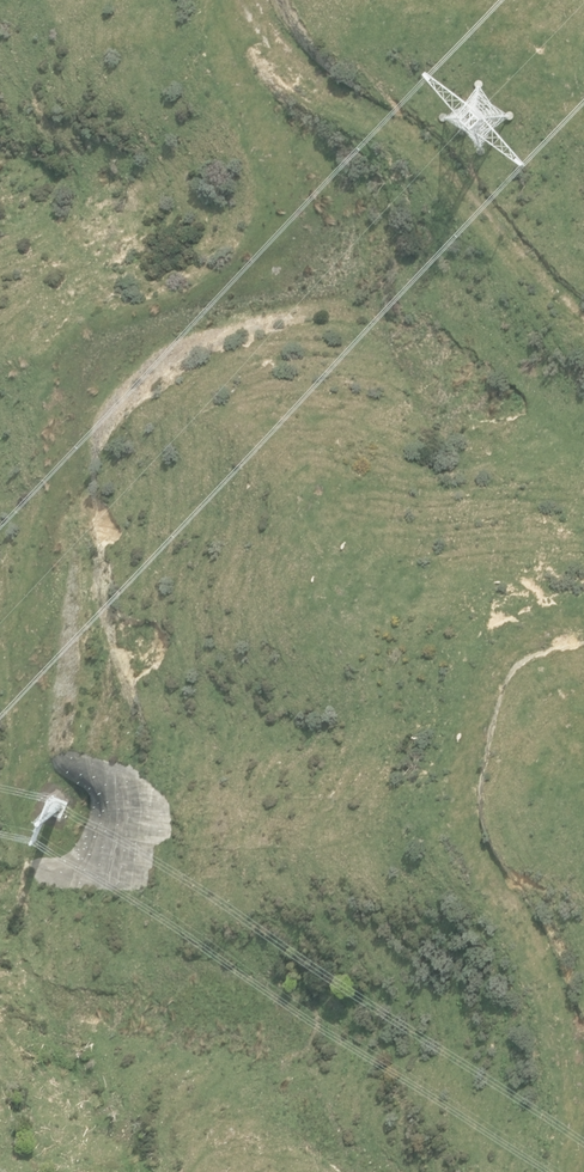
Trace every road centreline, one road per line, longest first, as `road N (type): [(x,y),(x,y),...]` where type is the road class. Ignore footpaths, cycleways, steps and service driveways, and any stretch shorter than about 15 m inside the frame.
road 1 (track): [(221,0),(218,31),(269,191),(251,260),(83,391),(24,601),(24,751)]
road 2 (track): [(583,630),(516,642),(475,719),(462,821),(568,1019),(561,1171)]
road 3 (track): [(244,0),(251,29),(416,141),(583,320)]

